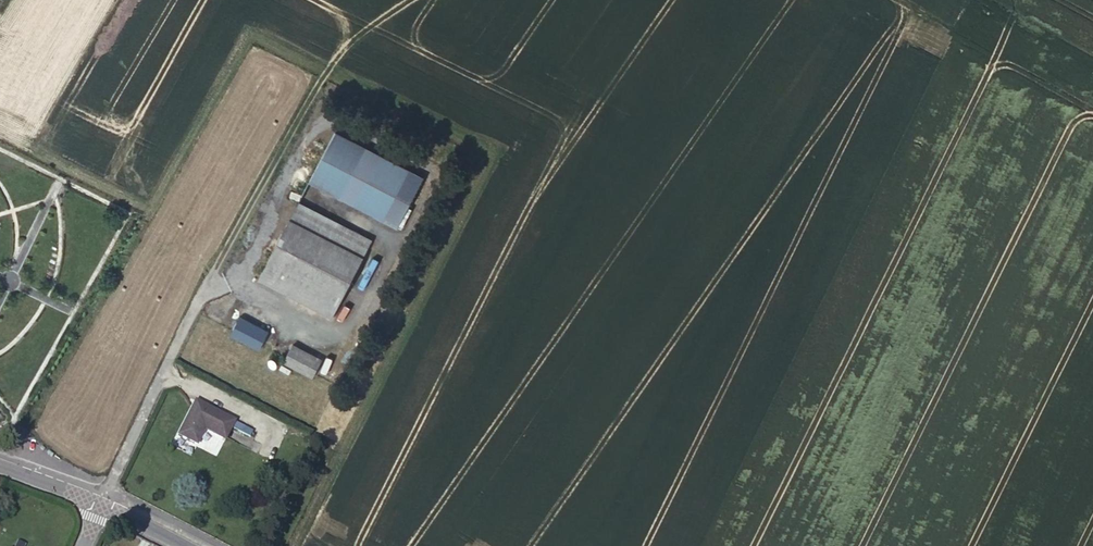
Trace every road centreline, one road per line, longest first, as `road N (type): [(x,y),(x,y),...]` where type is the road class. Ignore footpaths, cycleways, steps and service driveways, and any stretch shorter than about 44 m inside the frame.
road 1 (track): [(407,0),(329,61),(209,275)]
road 2 (unclassified): [(209,275),(102,502)]

